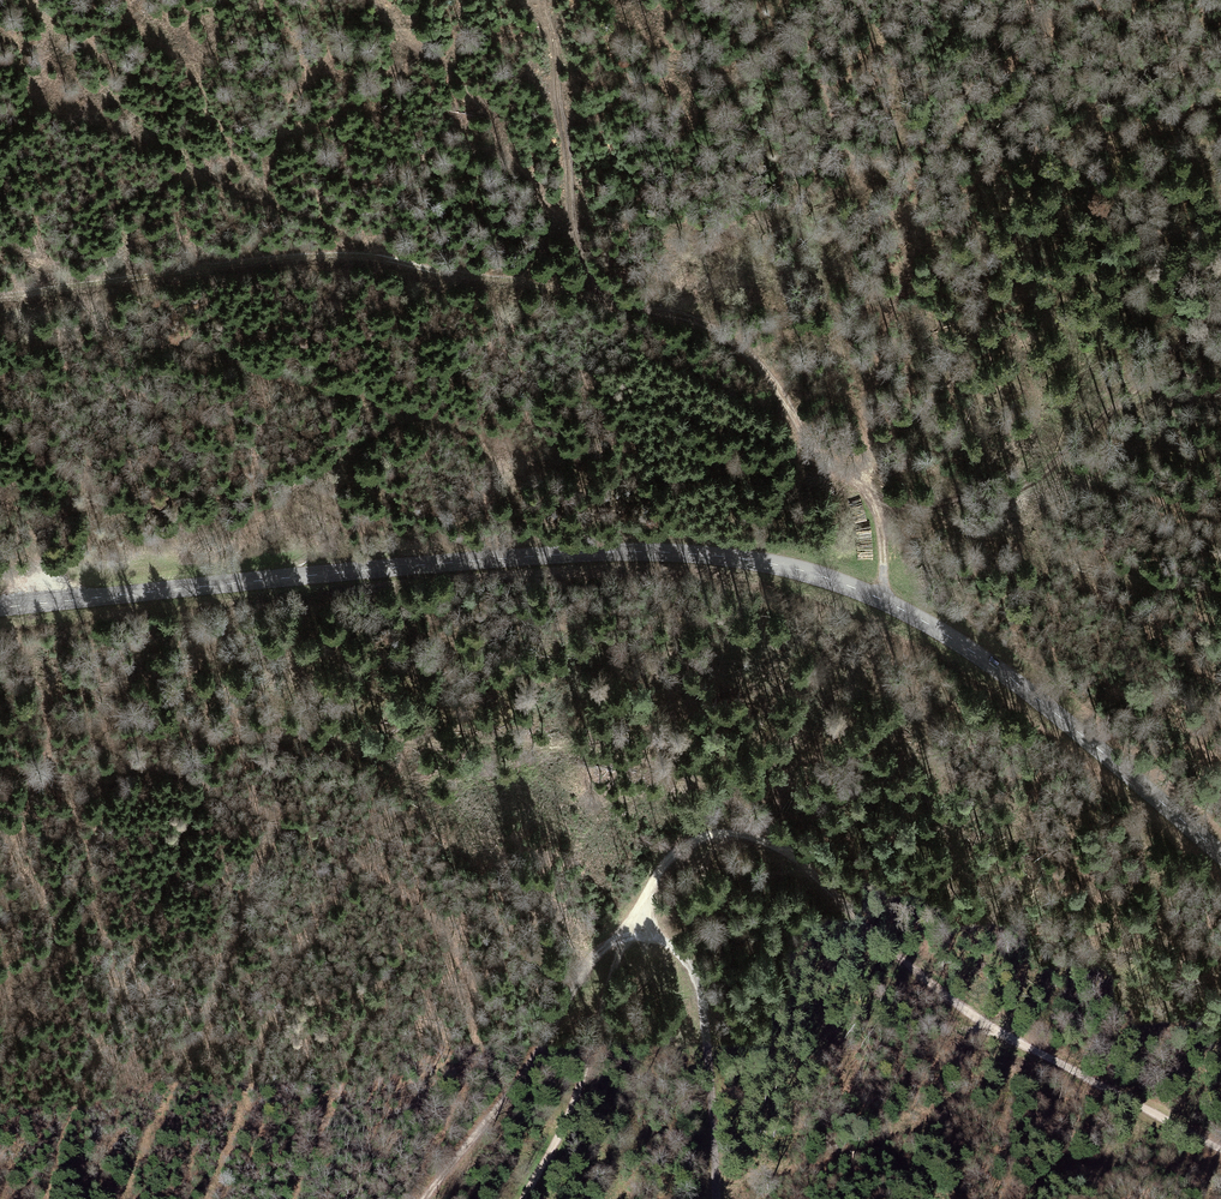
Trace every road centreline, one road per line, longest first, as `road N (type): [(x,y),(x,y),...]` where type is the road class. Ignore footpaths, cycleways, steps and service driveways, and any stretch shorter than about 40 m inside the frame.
road 1 (secondary): [(1220,856),(968,649),(811,574),(597,555),(0,607)]
road 2 (track): [(423,1198),(503,1098),(597,955),(640,935),(643,906),(673,853),(708,834),(745,835),(777,851),(996,1031),(1220,1149)]
road 3 (track): [(0,298),(337,255),(575,291),(712,328),(753,355),(824,457),(870,493),(885,526),(881,603)]
road 4 (track): [(885,526),(1031,482),(1220,300)]
road 5 (track): [(713,1198),(715,1107),(702,994),(673,947),(640,935)]
road 6 (track): [(620,939),(572,1105),(523,1198)]

